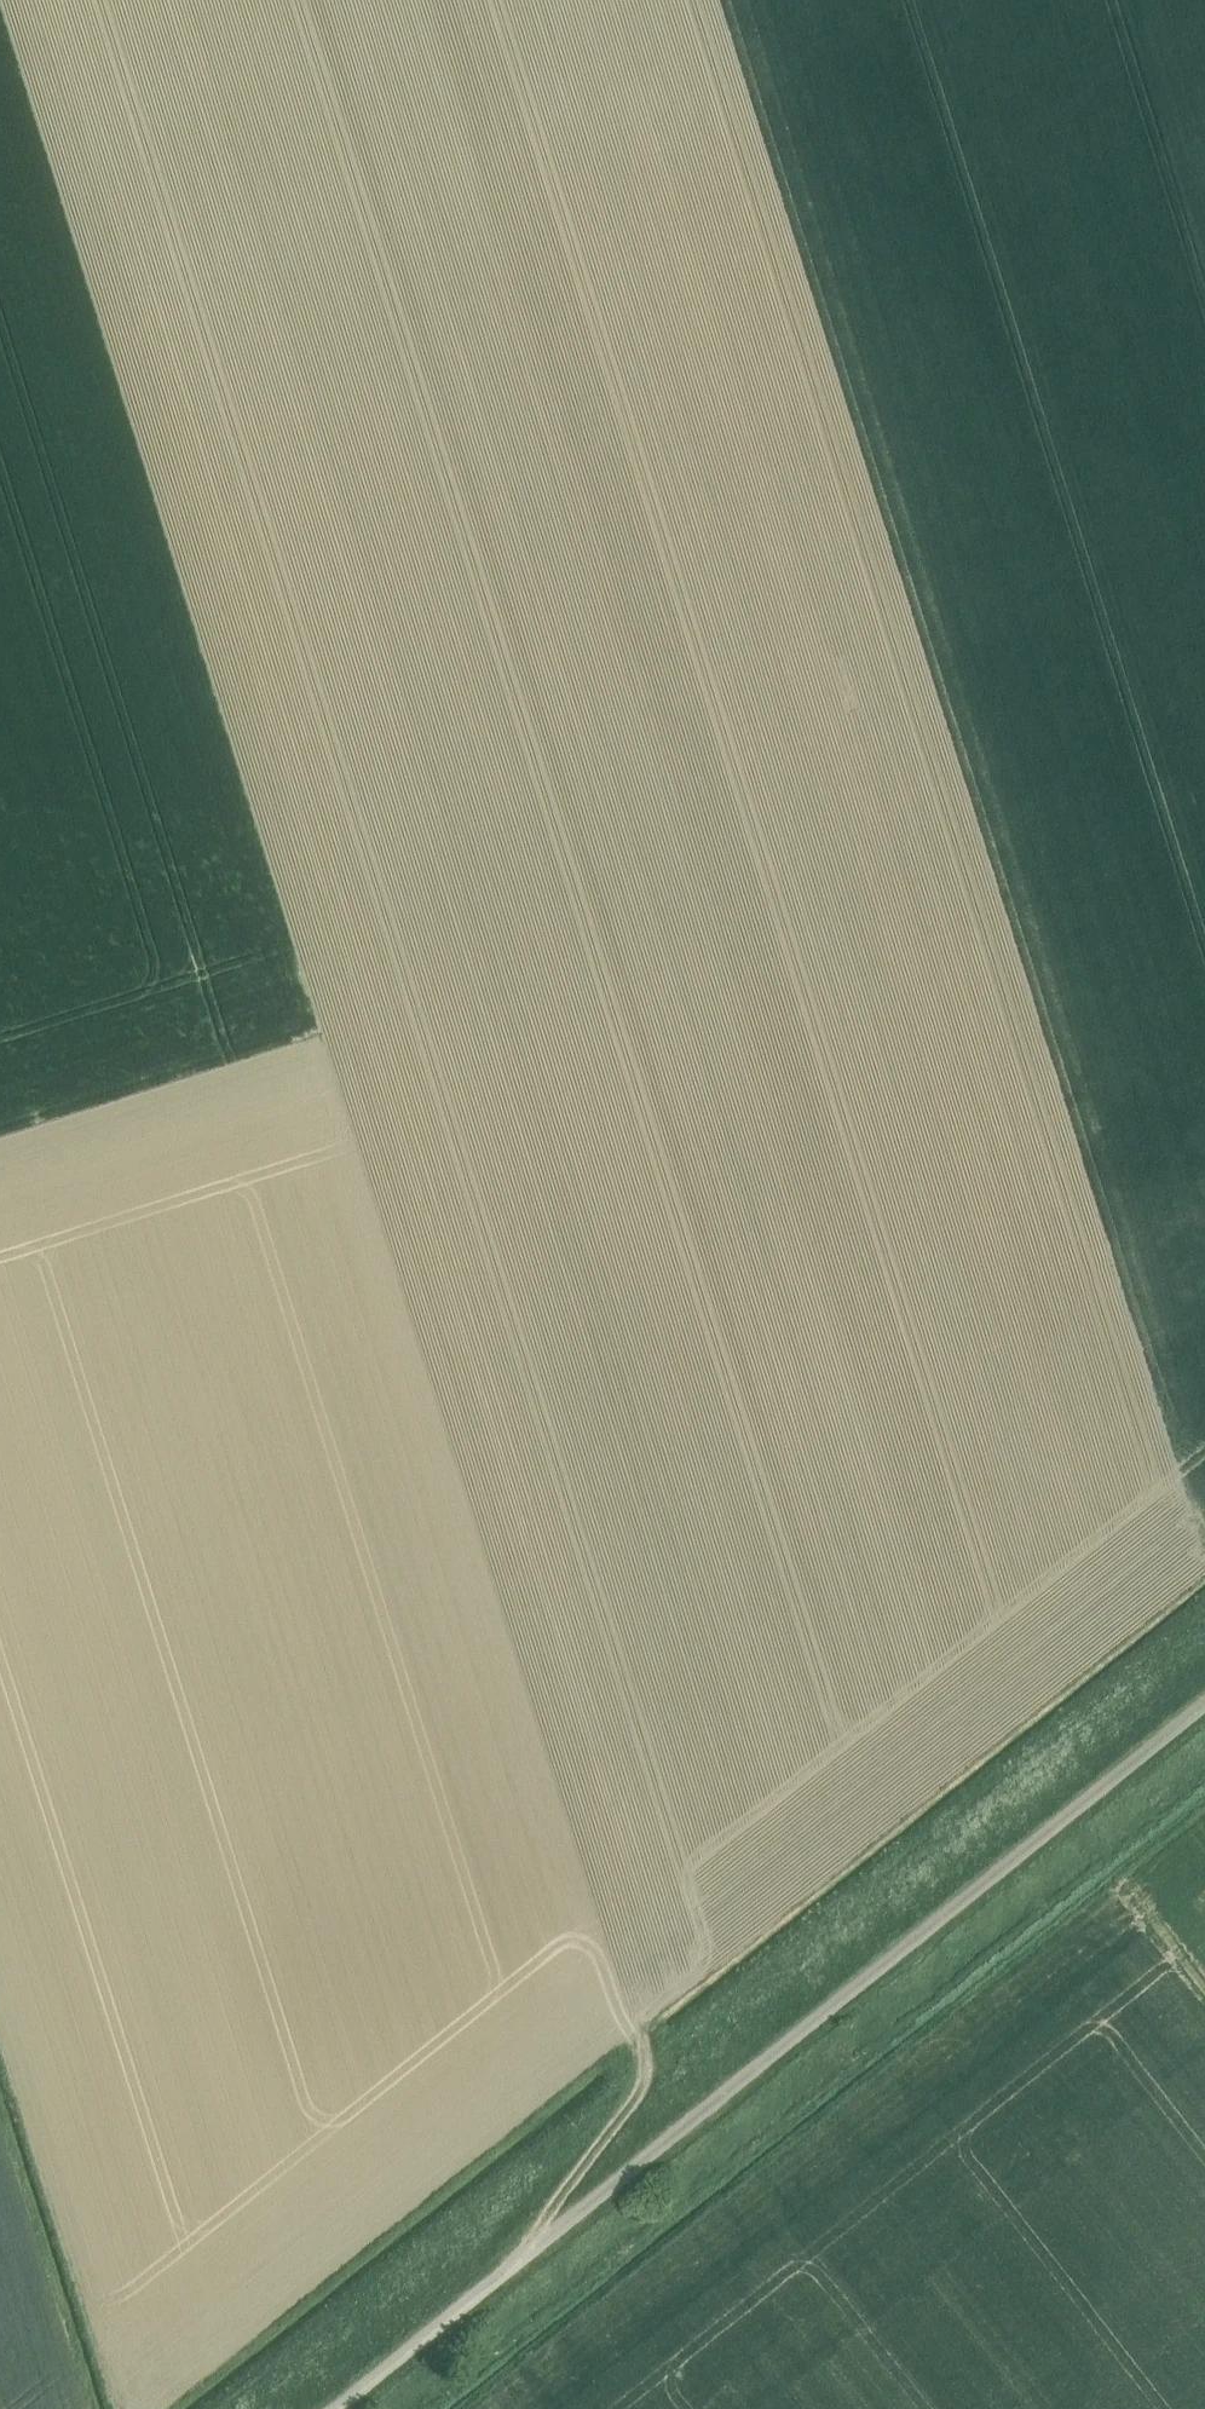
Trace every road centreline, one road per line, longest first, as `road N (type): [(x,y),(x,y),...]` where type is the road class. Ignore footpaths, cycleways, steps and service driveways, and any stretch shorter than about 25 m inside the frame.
road 1 (unclassified): [(343,2408),(1204,1714)]

